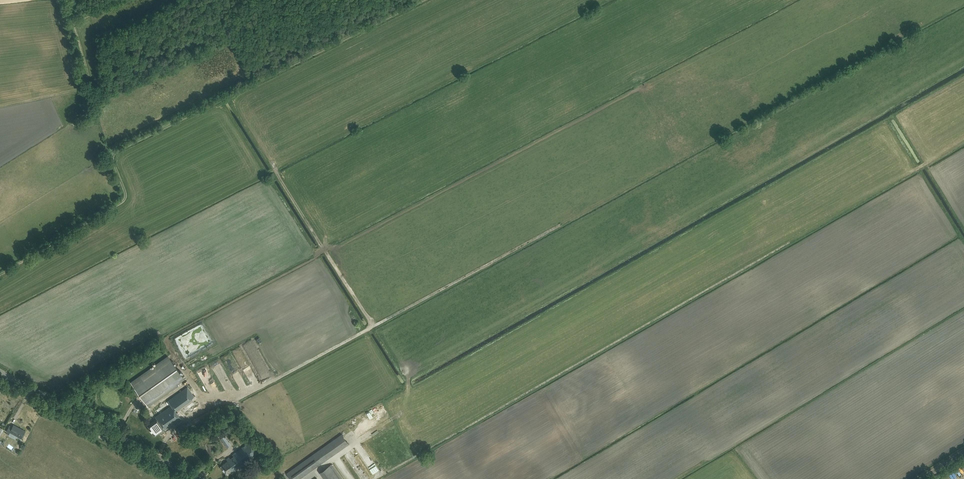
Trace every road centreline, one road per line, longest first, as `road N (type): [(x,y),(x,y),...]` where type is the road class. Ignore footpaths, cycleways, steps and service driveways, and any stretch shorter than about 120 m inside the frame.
road 1 (track): [(424,0),(115,153)]
road 2 (secondary): [(200,478),(0,370)]
road 3 (track): [(0,275),(124,201),(115,153)]

